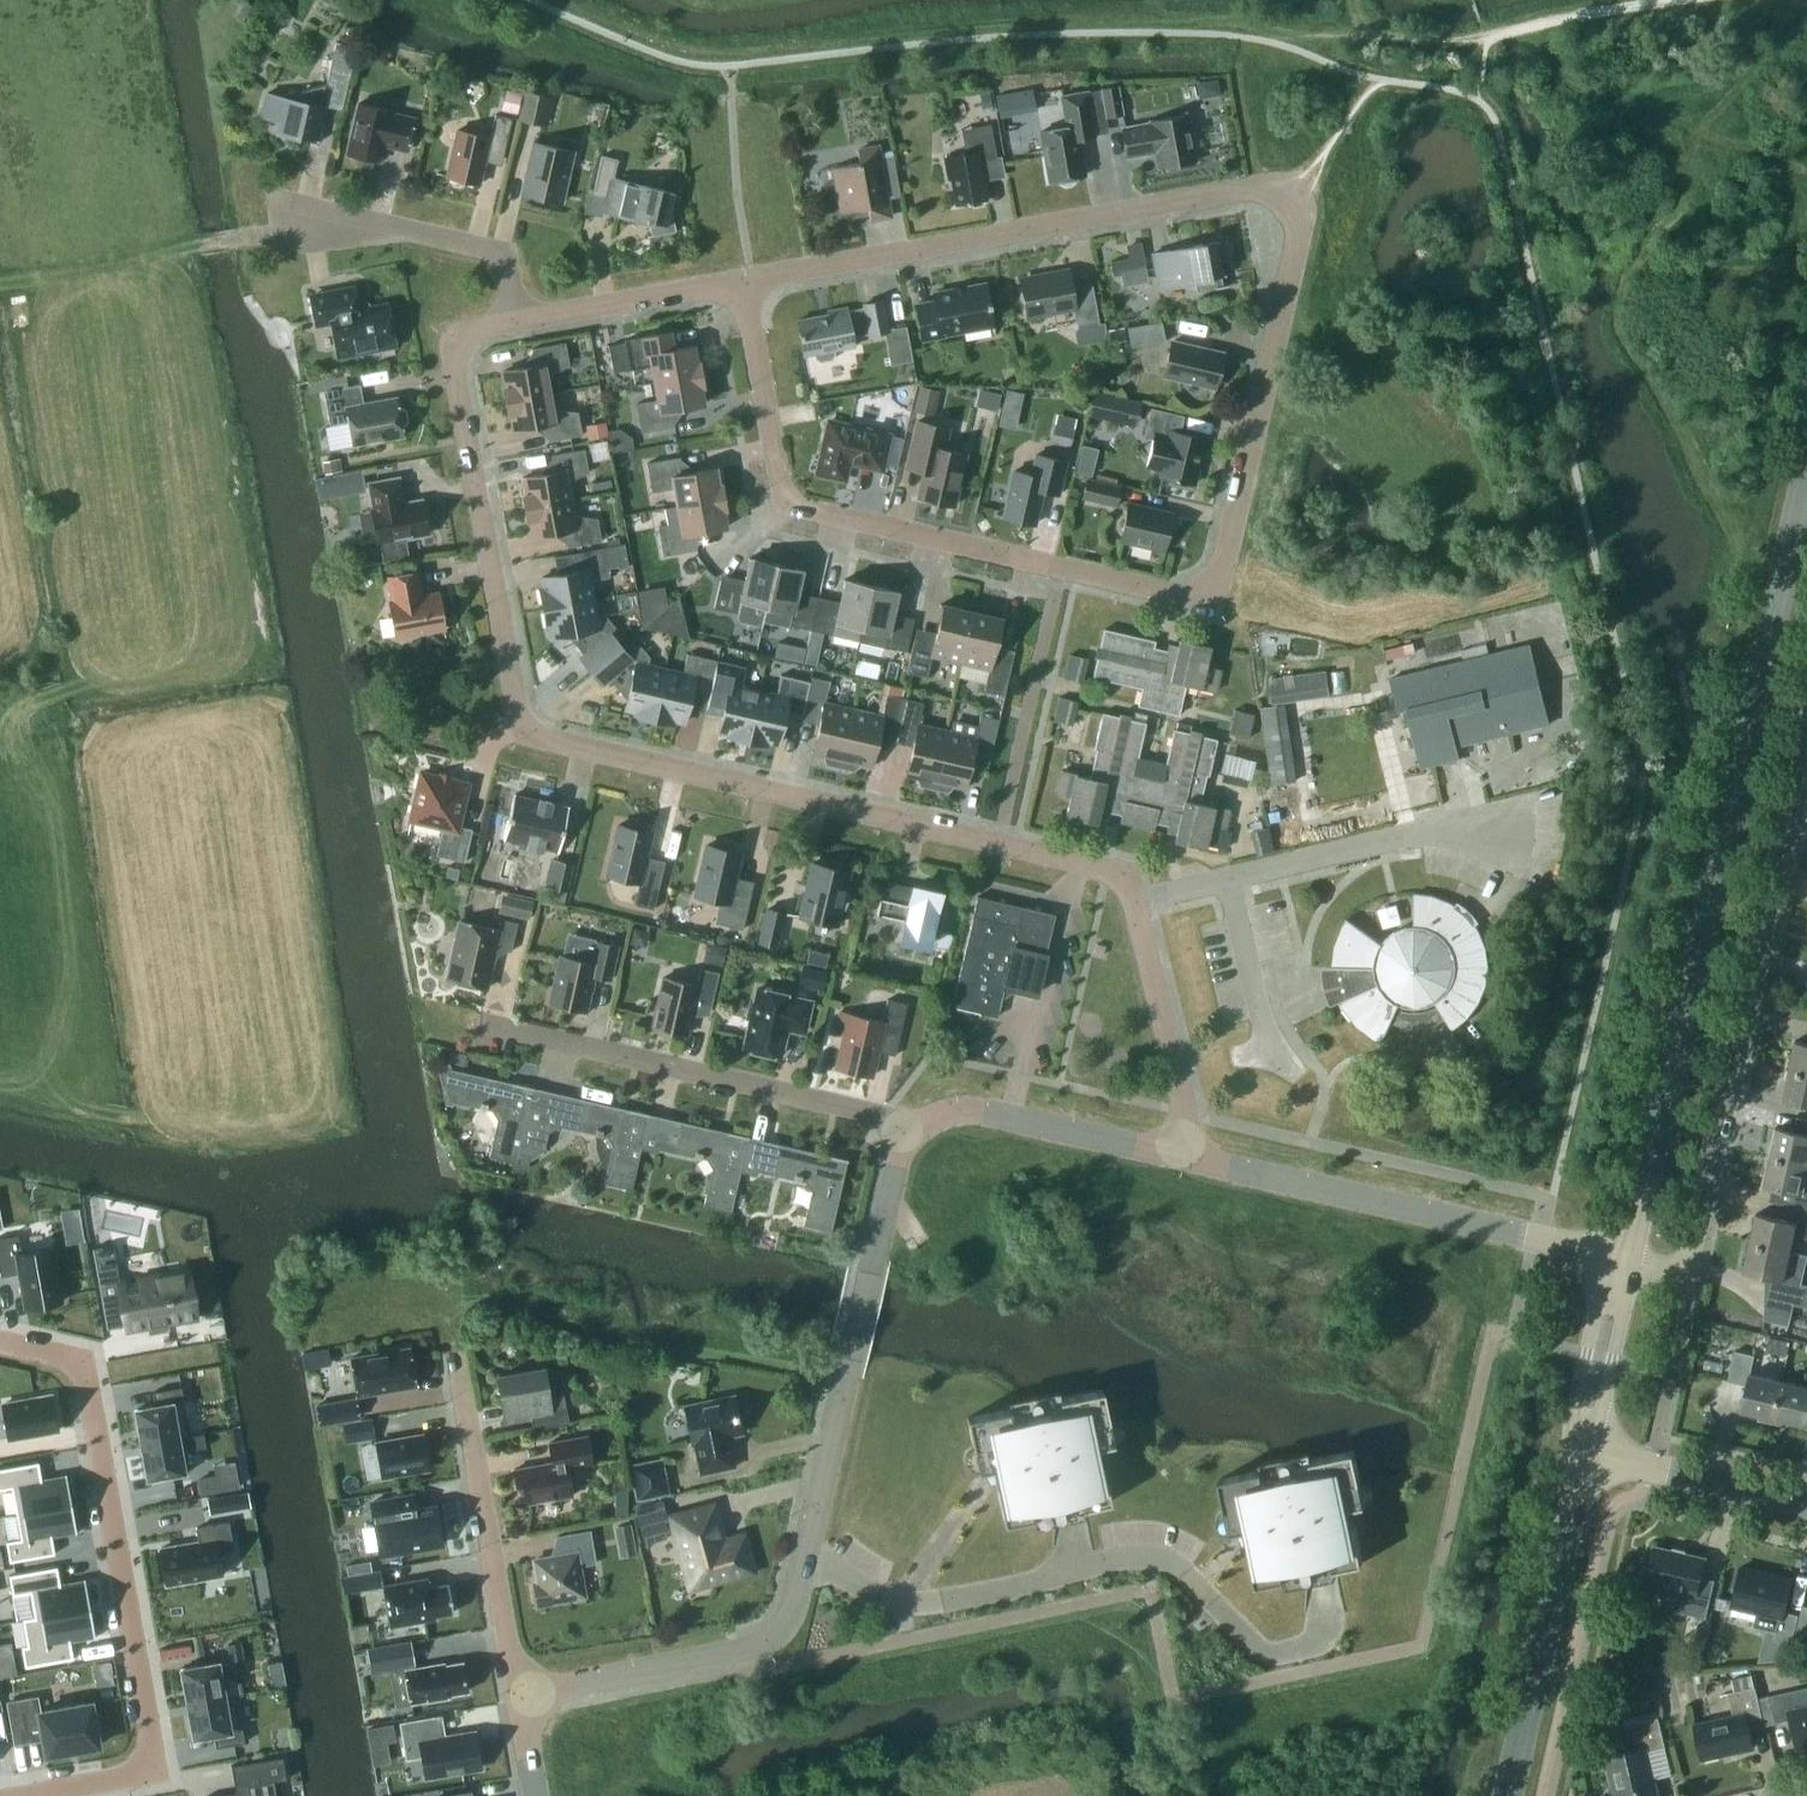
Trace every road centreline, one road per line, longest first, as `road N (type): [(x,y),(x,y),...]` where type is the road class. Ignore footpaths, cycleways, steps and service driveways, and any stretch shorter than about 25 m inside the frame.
road 1 (residential): [(743,280),(1250,188),(1285,194),(1299,216),(1220,575),(1197,592),(795,505),(781,485),(751,326)]
road 2 (residential): [(1181,1154),(1183,1100),(1133,900),(1115,872),(535,735),(524,726),(453,359),(466,332),(519,320)]
road 3 (tertiary): [(1627,1259),(1806,475)]
road 4 (residential): [(519,1695),(756,1647),(783,1628),(874,1260)]
road 5 (residential): [(0,1339),(63,1354),(90,1383),(152,1743),(145,1764),(122,1777),(4,1795)]
road 6 (residential): [(1627,1259),(1669,1268),(1689,1261),(1806,750)]
road 7 (residential): [(1627,1259),(1181,1154)]
road 8 (residential): [(906,1130),(866,1111),(479,1021)]
road 9 (tertiary): [(1508,1795),(1580,1448)]
road 10 (residential): [(519,1695),(458,1352)]
road 11 (residential): [(519,320),(508,262),(489,248),(271,200)]
road 12 (residential): [(1181,1154),(975,1109),(906,1130)]
road 13 (residential): [(1806,1501),(1580,1448)]
road 14 (residential): [(519,320),(743,280)]
road 15 (tertiary): [(1627,1259),(1596,1313),(1586,1352),(1575,1402),(1580,1448)]
road 16 (tertiary): [(1580,1448),(1602,1408),(1627,1259)]
road 17 (residential): [(906,1130),(874,1260)]

